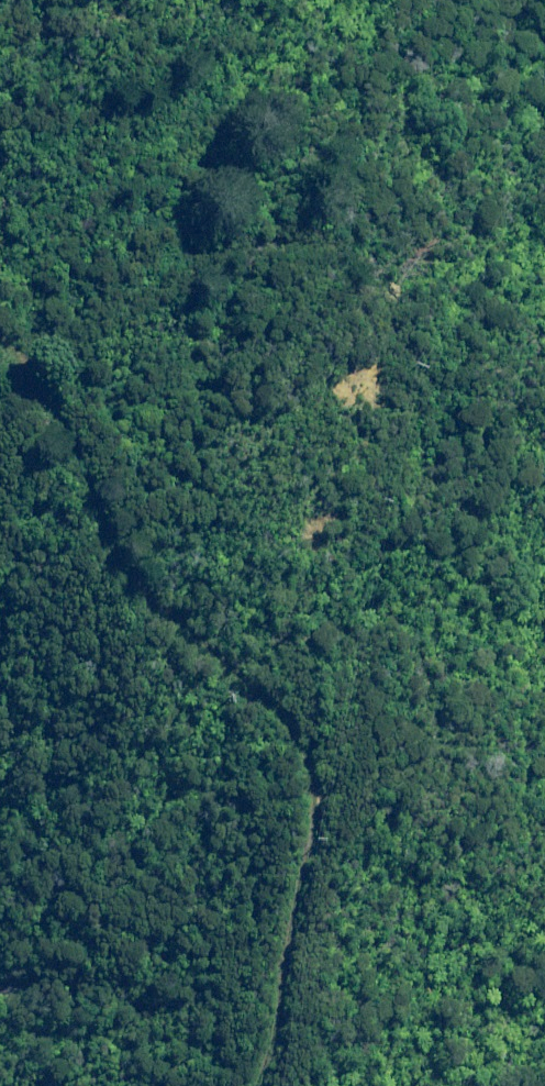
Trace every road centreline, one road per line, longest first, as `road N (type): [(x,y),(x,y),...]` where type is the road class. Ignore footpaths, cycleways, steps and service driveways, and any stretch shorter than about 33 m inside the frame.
road 1 (track): [(327,779),(302,612),(416,436),(415,344),(401,274),(347,227),(297,218),(91,308),(49,348)]
road 2 (track): [(49,348),(70,423),(149,572),(248,675),(327,779)]
road 3 (track): [(327,779),(274,1085)]

